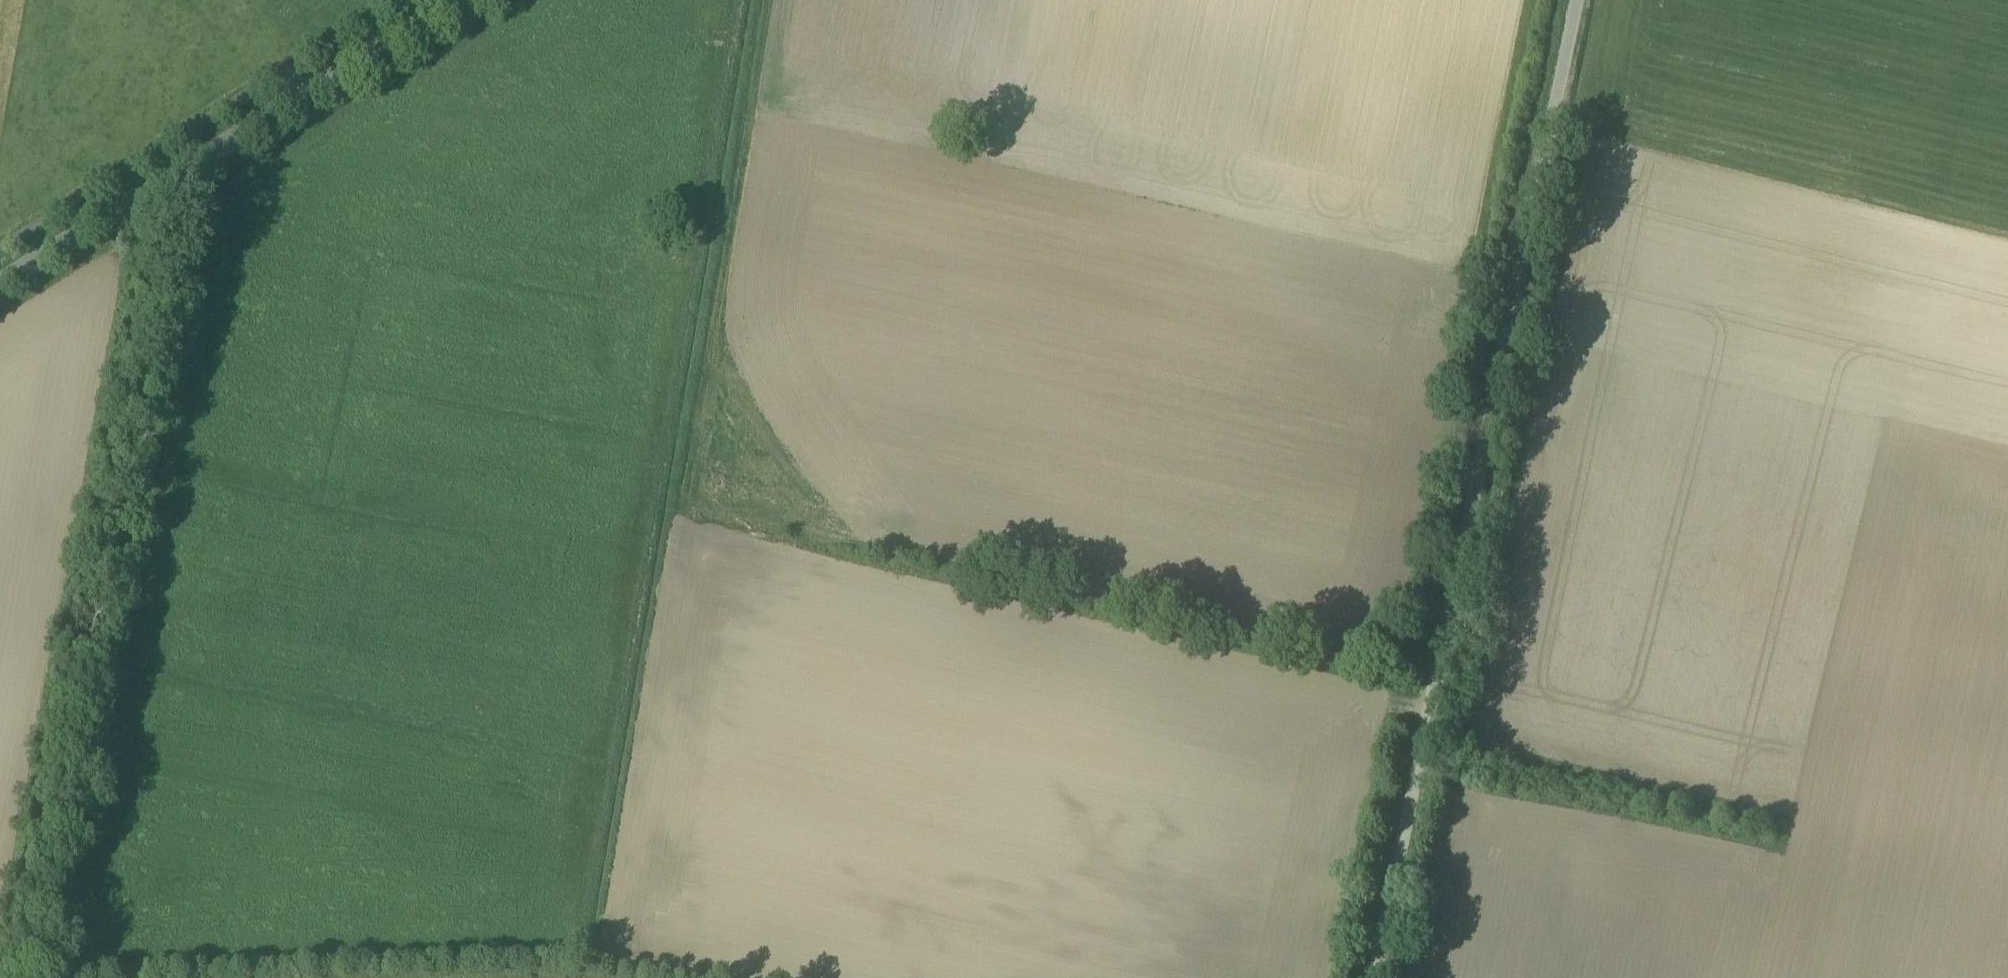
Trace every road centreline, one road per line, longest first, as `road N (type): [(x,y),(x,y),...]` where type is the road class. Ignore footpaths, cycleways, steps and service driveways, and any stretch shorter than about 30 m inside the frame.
road 1 (unclassified): [(1580,0),(1376,977)]
road 2 (tertiary): [(0,285),(457,0)]

